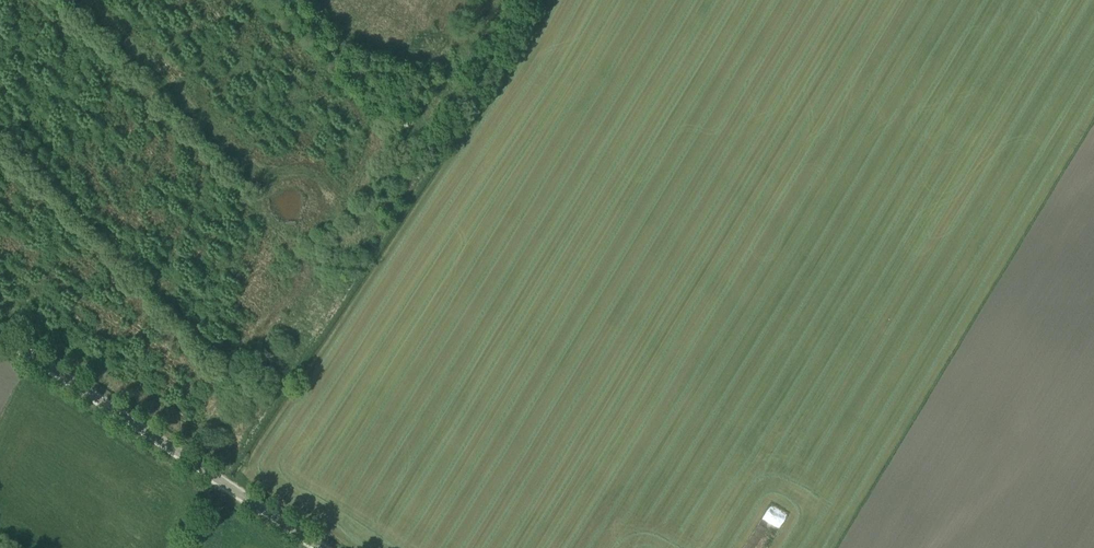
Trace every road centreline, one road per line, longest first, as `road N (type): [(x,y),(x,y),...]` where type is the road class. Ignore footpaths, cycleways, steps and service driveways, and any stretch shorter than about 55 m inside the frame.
road 1 (unclassified): [(321,547),(0,335)]

